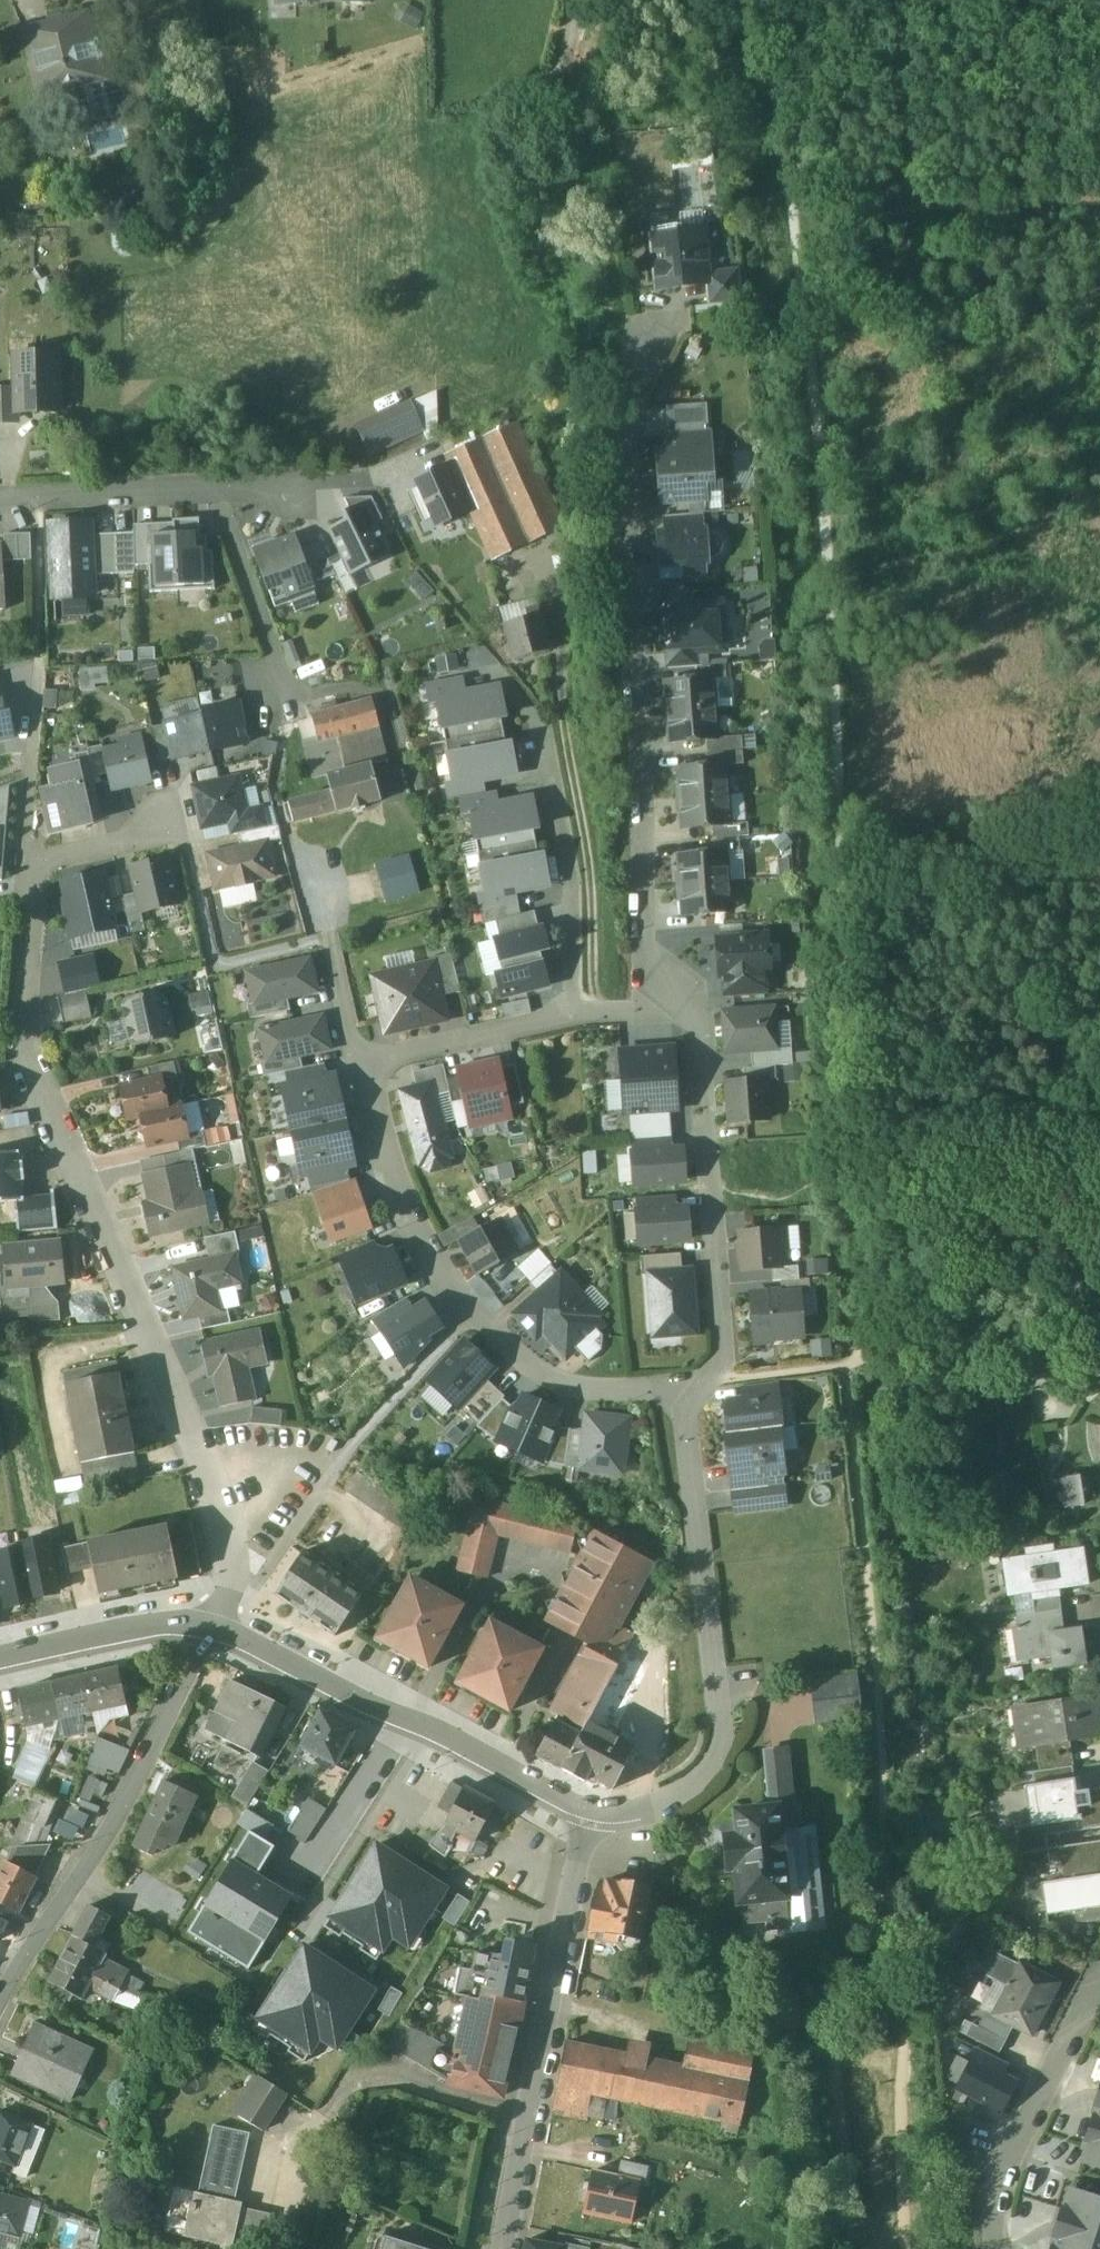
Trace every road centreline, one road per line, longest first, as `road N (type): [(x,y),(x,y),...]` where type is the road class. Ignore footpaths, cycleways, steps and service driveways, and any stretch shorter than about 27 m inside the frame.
road 1 (track): [(793,210),(832,627),(850,1092),(861,1174)]
road 2 (residential): [(210,1625),(229,1597),(214,1490),(46,1098),(21,1016),(28,865),(174,832)]
road 3 (track): [(844,1366),(880,1693),(907,2248)]
road 4 (residential): [(650,339),(637,541),(650,962),(698,1013)]
road 5 (residential): [(359,1061),(398,1185),(473,1314),(533,1368),(573,1384),(691,1403)]
road 6 (residential): [(691,1403),(687,1435),(721,1729),(708,1769),(671,1800),(630,1816),(584,1817)]
road 7 (residential): [(584,1817),(499,2248)]
road 8 (residential): [(0,1999),(101,1846),(210,1625)]
road 9 (residential): [(210,1625),(584,1817)]
road 10 (residential): [(698,1013),(721,1348),(713,1380),(691,1403)]
road 11 (residential): [(0,501),(357,478)]
road 12 (residential): [(573,1018),(568,877),(540,723),(514,684)]
road 13 (residential): [(1099,1982),(1007,2156),(995,2248)]
road 14 (residential): [(573,1018),(359,1061)]
road 15 (residential): [(0,1662),(176,1622),(210,1625)]
road 16 (track): [(898,1356),(925,1381),(951,1388),(1099,1368)]
road 17 (track): [(766,0),(793,210)]
road 18 (track): [(861,1174),(898,1356)]
road 19 (residential): [(359,1061),(329,937)]
road 20 (residential): [(698,1013),(573,1018)]

